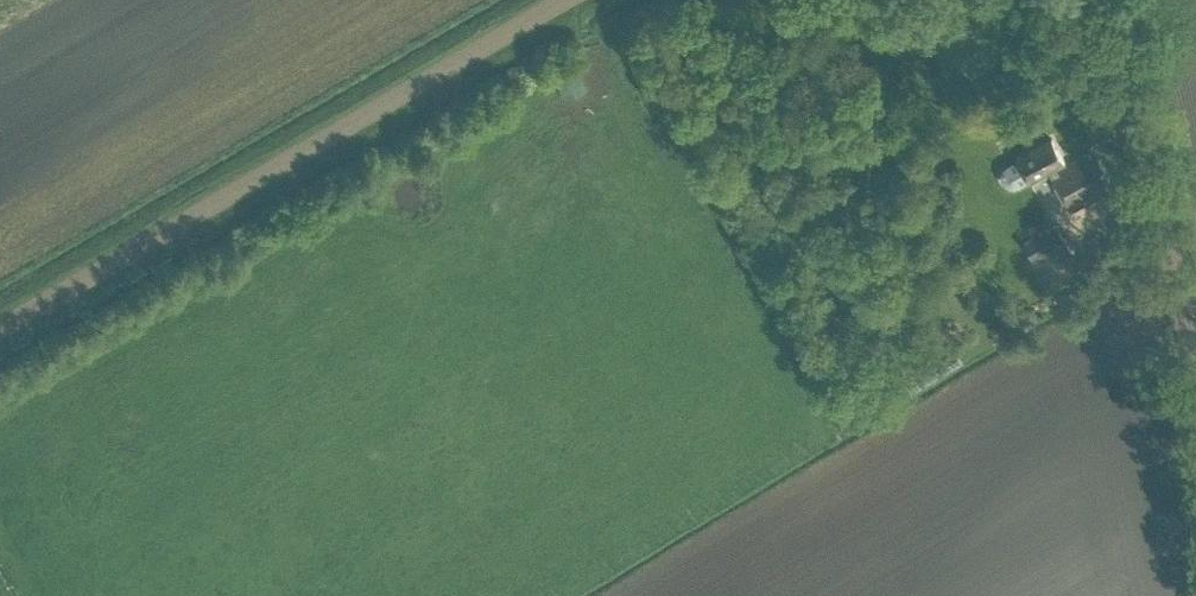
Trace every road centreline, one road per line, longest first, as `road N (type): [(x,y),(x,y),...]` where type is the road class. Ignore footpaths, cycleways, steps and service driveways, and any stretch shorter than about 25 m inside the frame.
road 1 (unclassified): [(0,325),(558,0)]
road 2 (tertiary): [(1195,387),(1113,0)]

